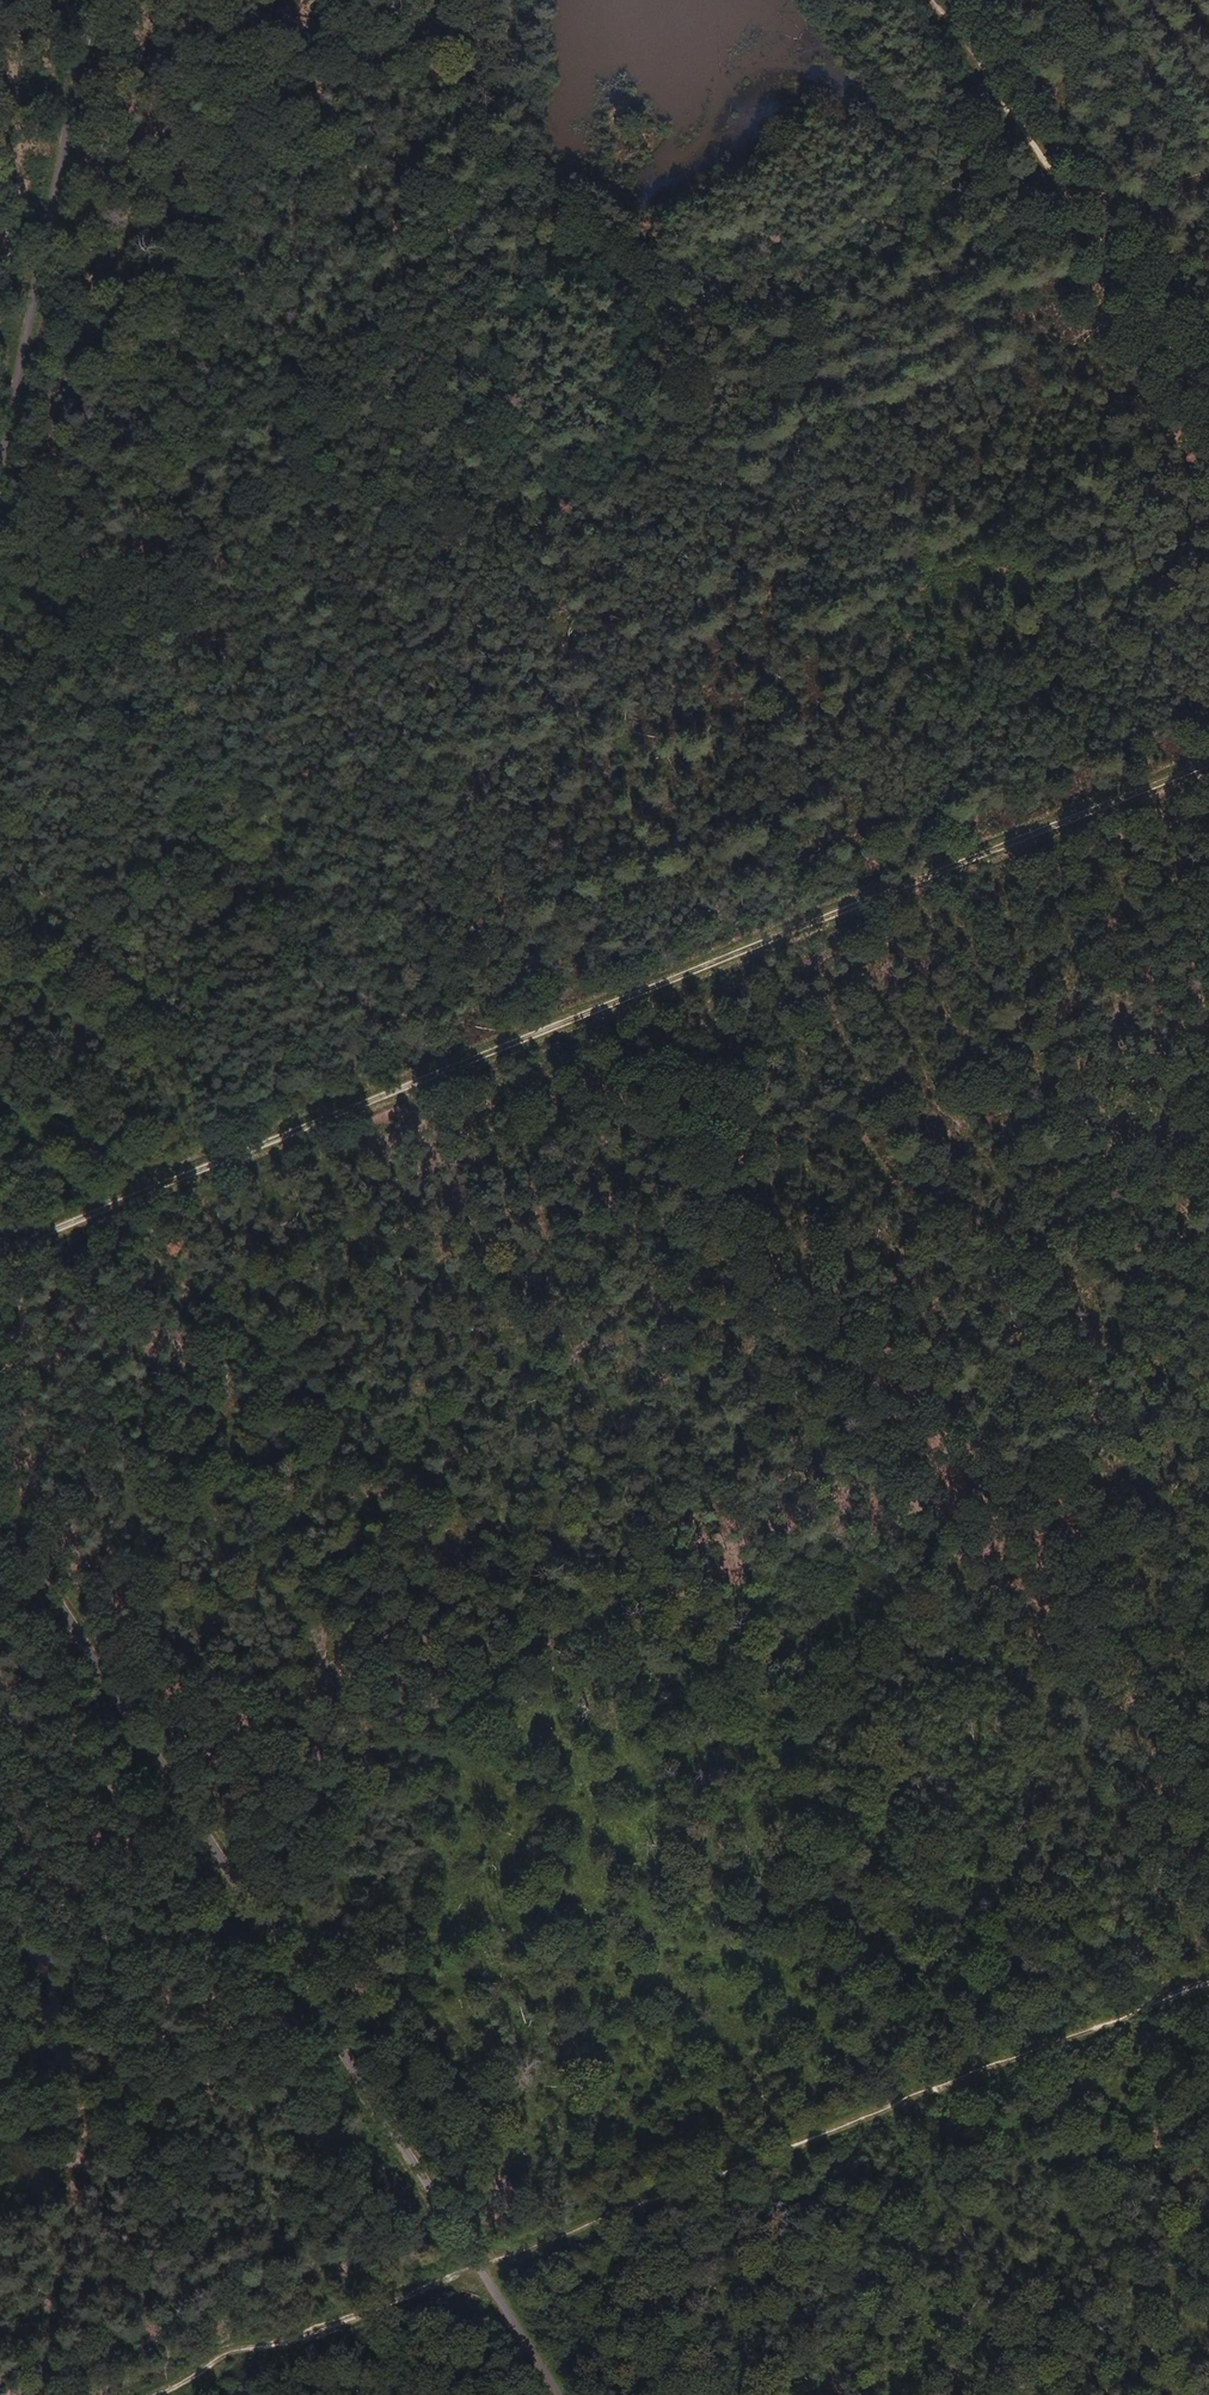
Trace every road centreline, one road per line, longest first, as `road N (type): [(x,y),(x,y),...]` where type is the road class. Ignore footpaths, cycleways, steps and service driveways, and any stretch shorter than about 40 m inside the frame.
road 1 (track): [(0,1249),(1208,765)]
road 2 (track): [(1208,1982),(294,2342),(226,2355),(156,2394)]
road 3 (unclassified): [(559,2394),(0,1513)]
road 4 (track): [(932,0),(1208,402)]
road 5 (unclassified): [(0,457),(91,0)]

